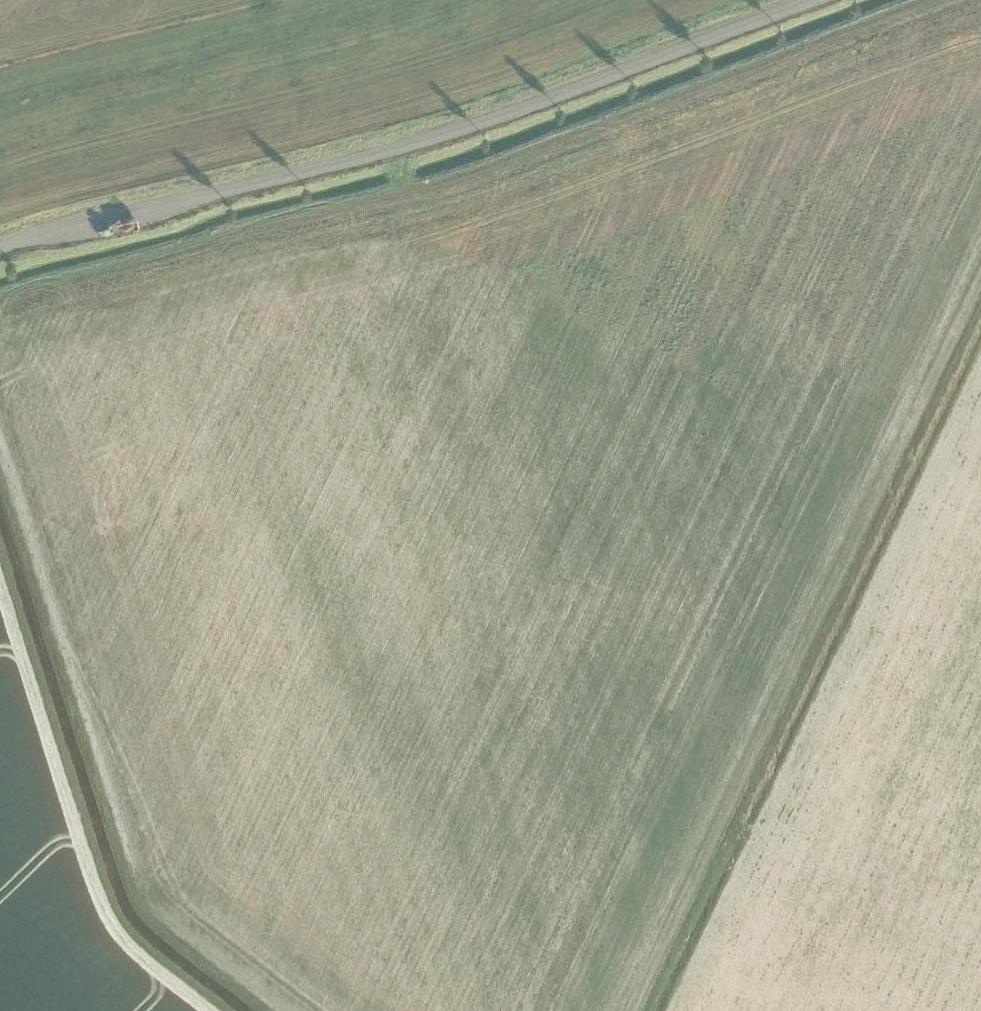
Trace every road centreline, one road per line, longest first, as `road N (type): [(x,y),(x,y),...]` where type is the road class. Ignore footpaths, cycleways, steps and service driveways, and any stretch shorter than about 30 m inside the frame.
road 1 (unclassified): [(0,251),(398,151),(827,0)]

